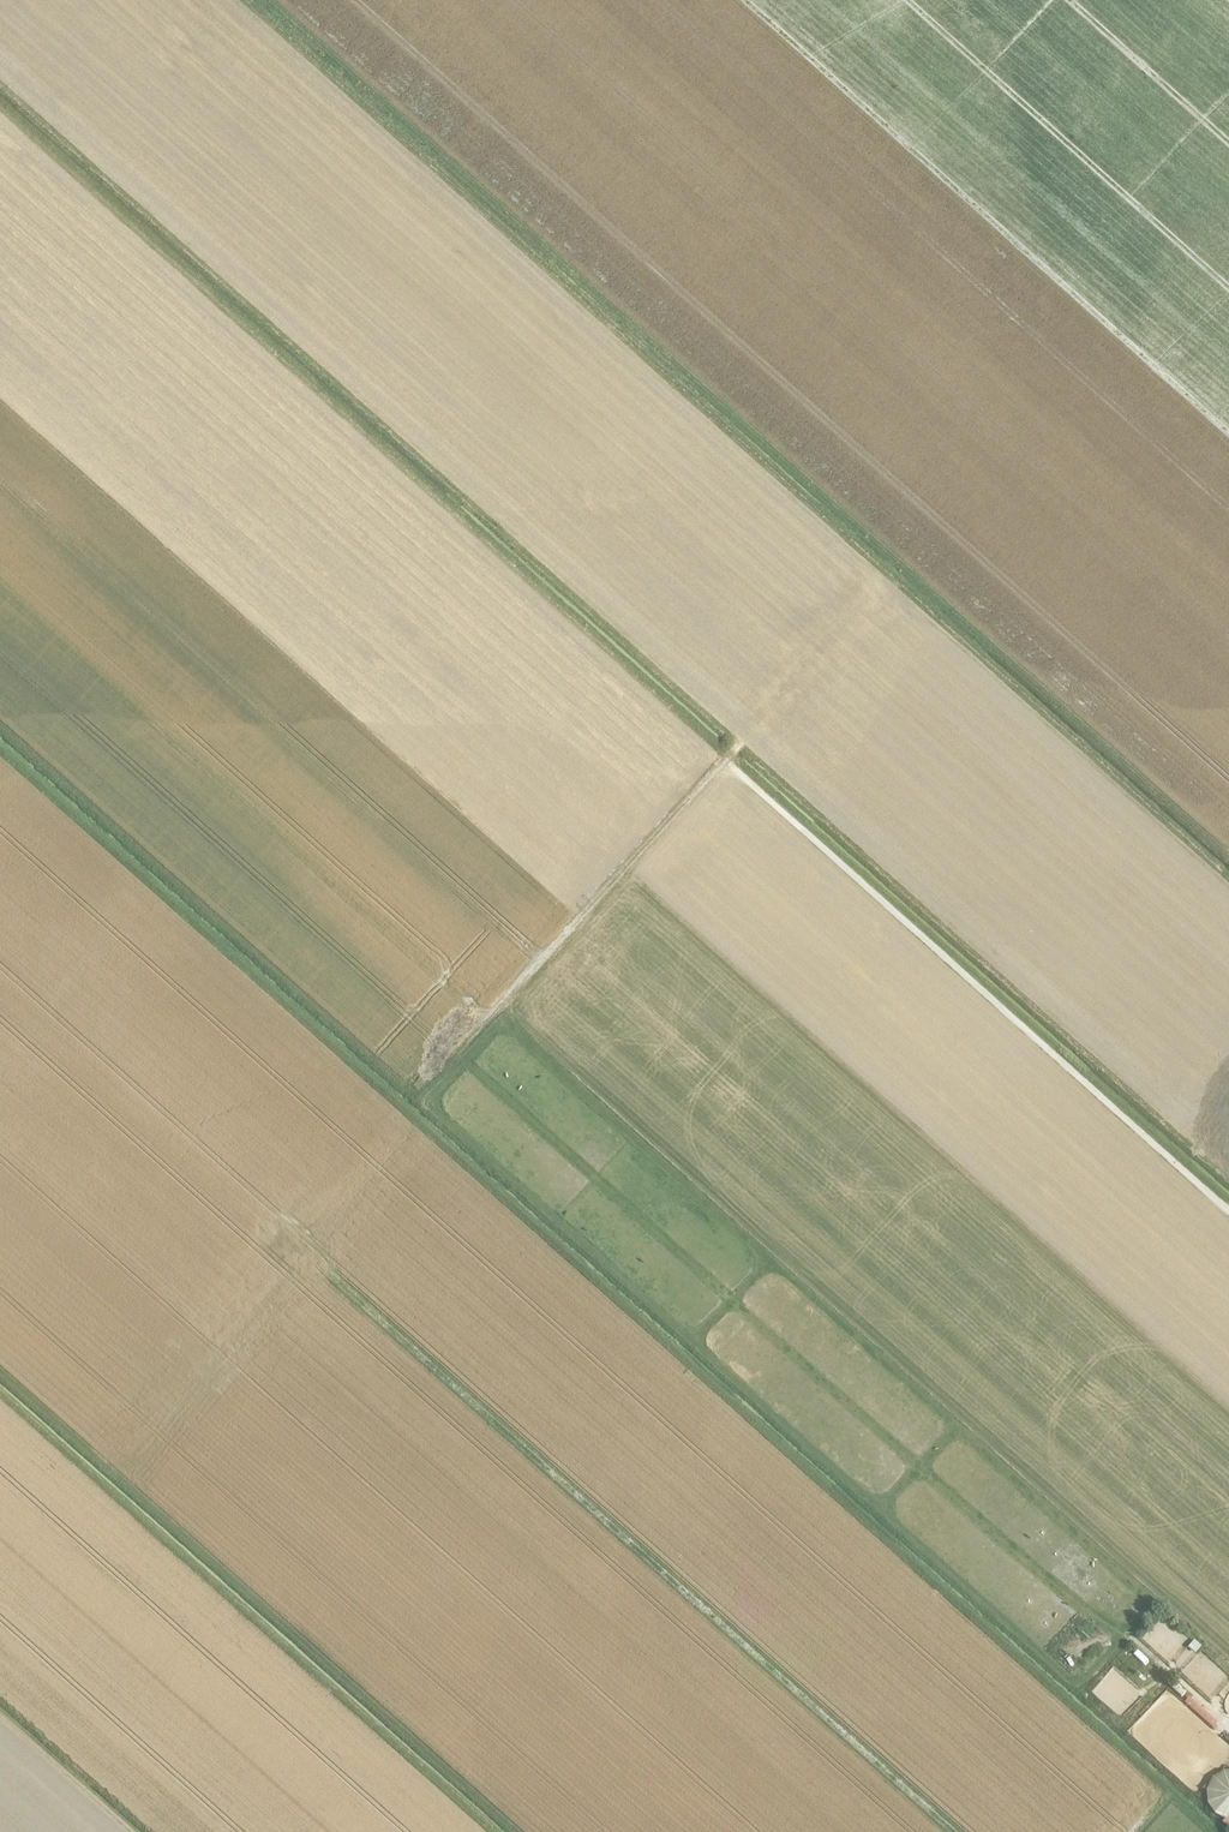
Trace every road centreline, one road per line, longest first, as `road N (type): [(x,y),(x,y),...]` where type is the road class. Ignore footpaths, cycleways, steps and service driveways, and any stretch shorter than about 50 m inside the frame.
road 1 (track): [(77,1056),(953,1831)]
road 2 (track): [(1228,1210),(731,765),(694,793),(522,981)]

